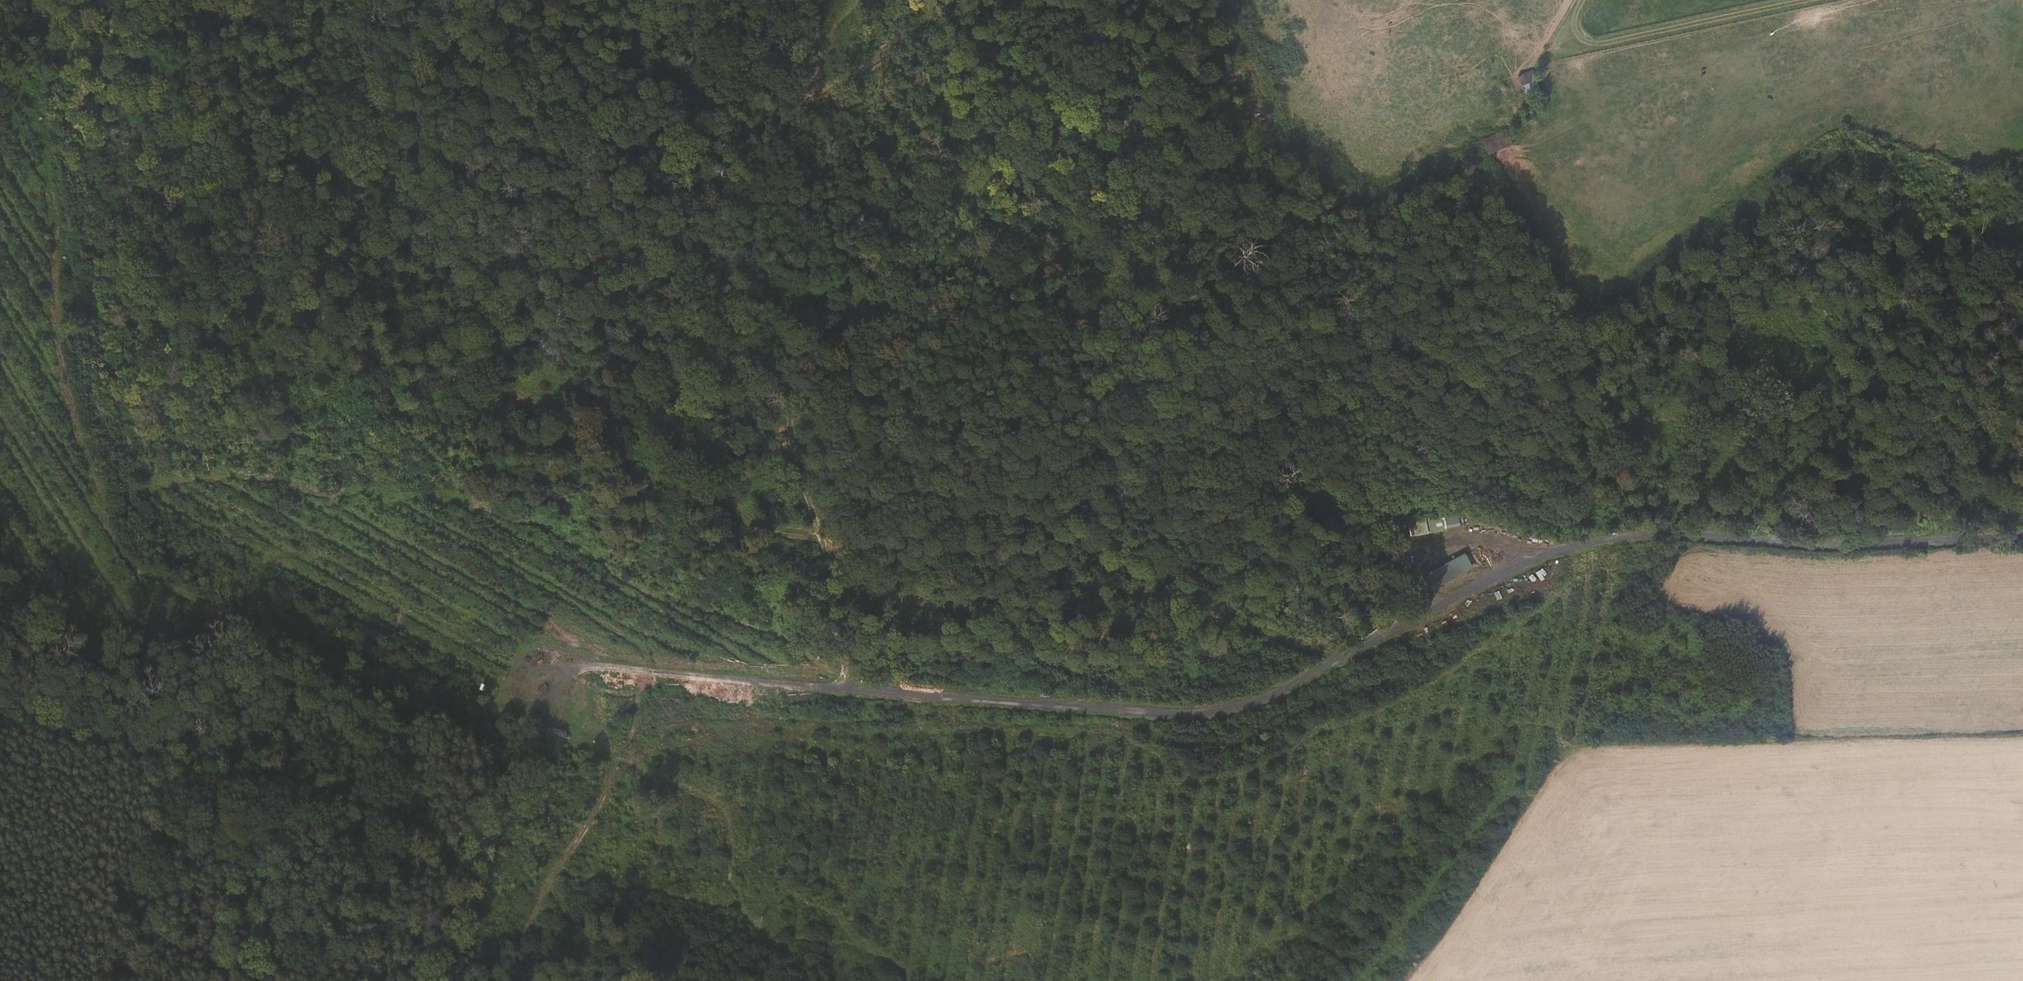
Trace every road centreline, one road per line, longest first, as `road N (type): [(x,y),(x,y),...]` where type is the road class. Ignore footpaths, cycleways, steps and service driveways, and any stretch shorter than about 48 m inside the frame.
road 1 (track): [(2022,535),(1808,543),(1628,535),(1582,542),(1534,557),(1272,693),(1218,708),(1105,708),(567,666)]

